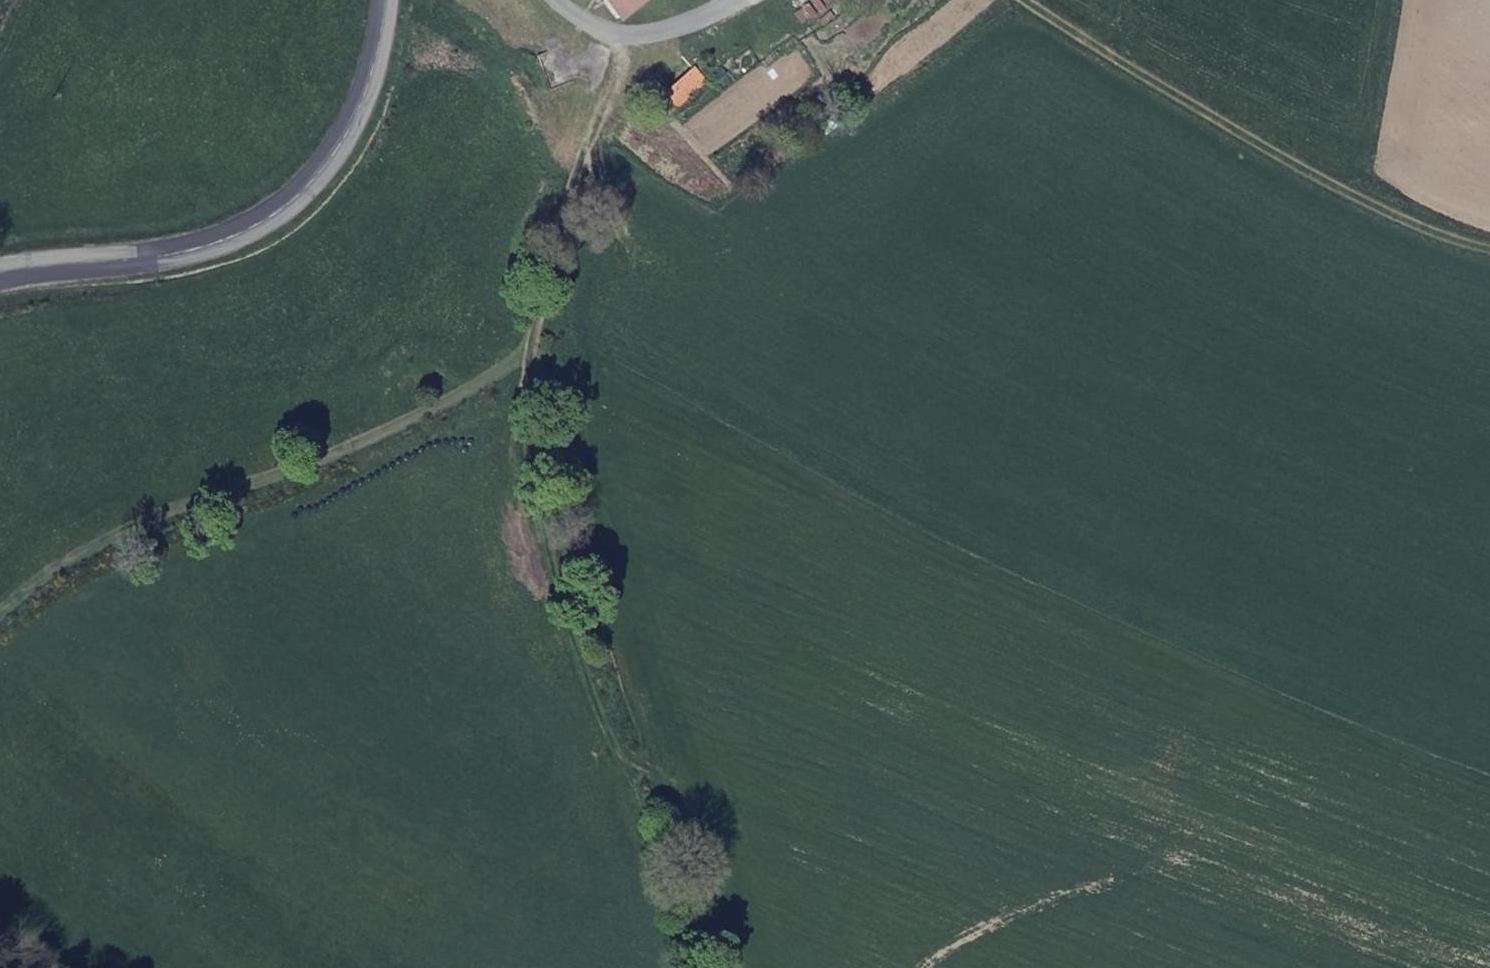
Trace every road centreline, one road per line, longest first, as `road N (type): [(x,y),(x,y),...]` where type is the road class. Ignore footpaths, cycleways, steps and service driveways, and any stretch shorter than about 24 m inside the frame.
road 1 (track): [(698,967),(585,647),(541,484),(531,402),(534,336),(592,135),(641,61),(678,28),(733,0)]
road 2 (secondary): [(386,0),(377,64),(329,160),(251,230),(147,259),(0,274)]
road 3 (track): [(1035,0),(1303,168),(1395,214),(1489,247)]

